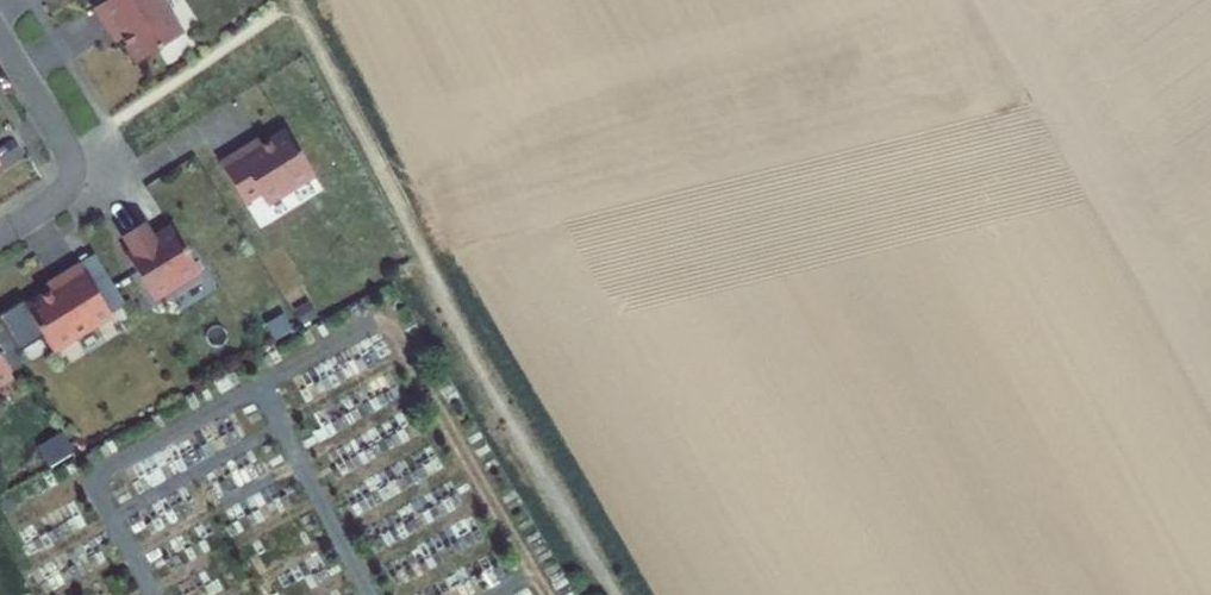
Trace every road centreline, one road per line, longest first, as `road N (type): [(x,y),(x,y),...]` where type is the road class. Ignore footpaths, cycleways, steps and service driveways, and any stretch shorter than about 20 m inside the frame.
road 1 (track): [(289,0),(412,252),(613,594)]
road 2 (residential): [(0,42),(69,152),(71,175),(54,201)]

